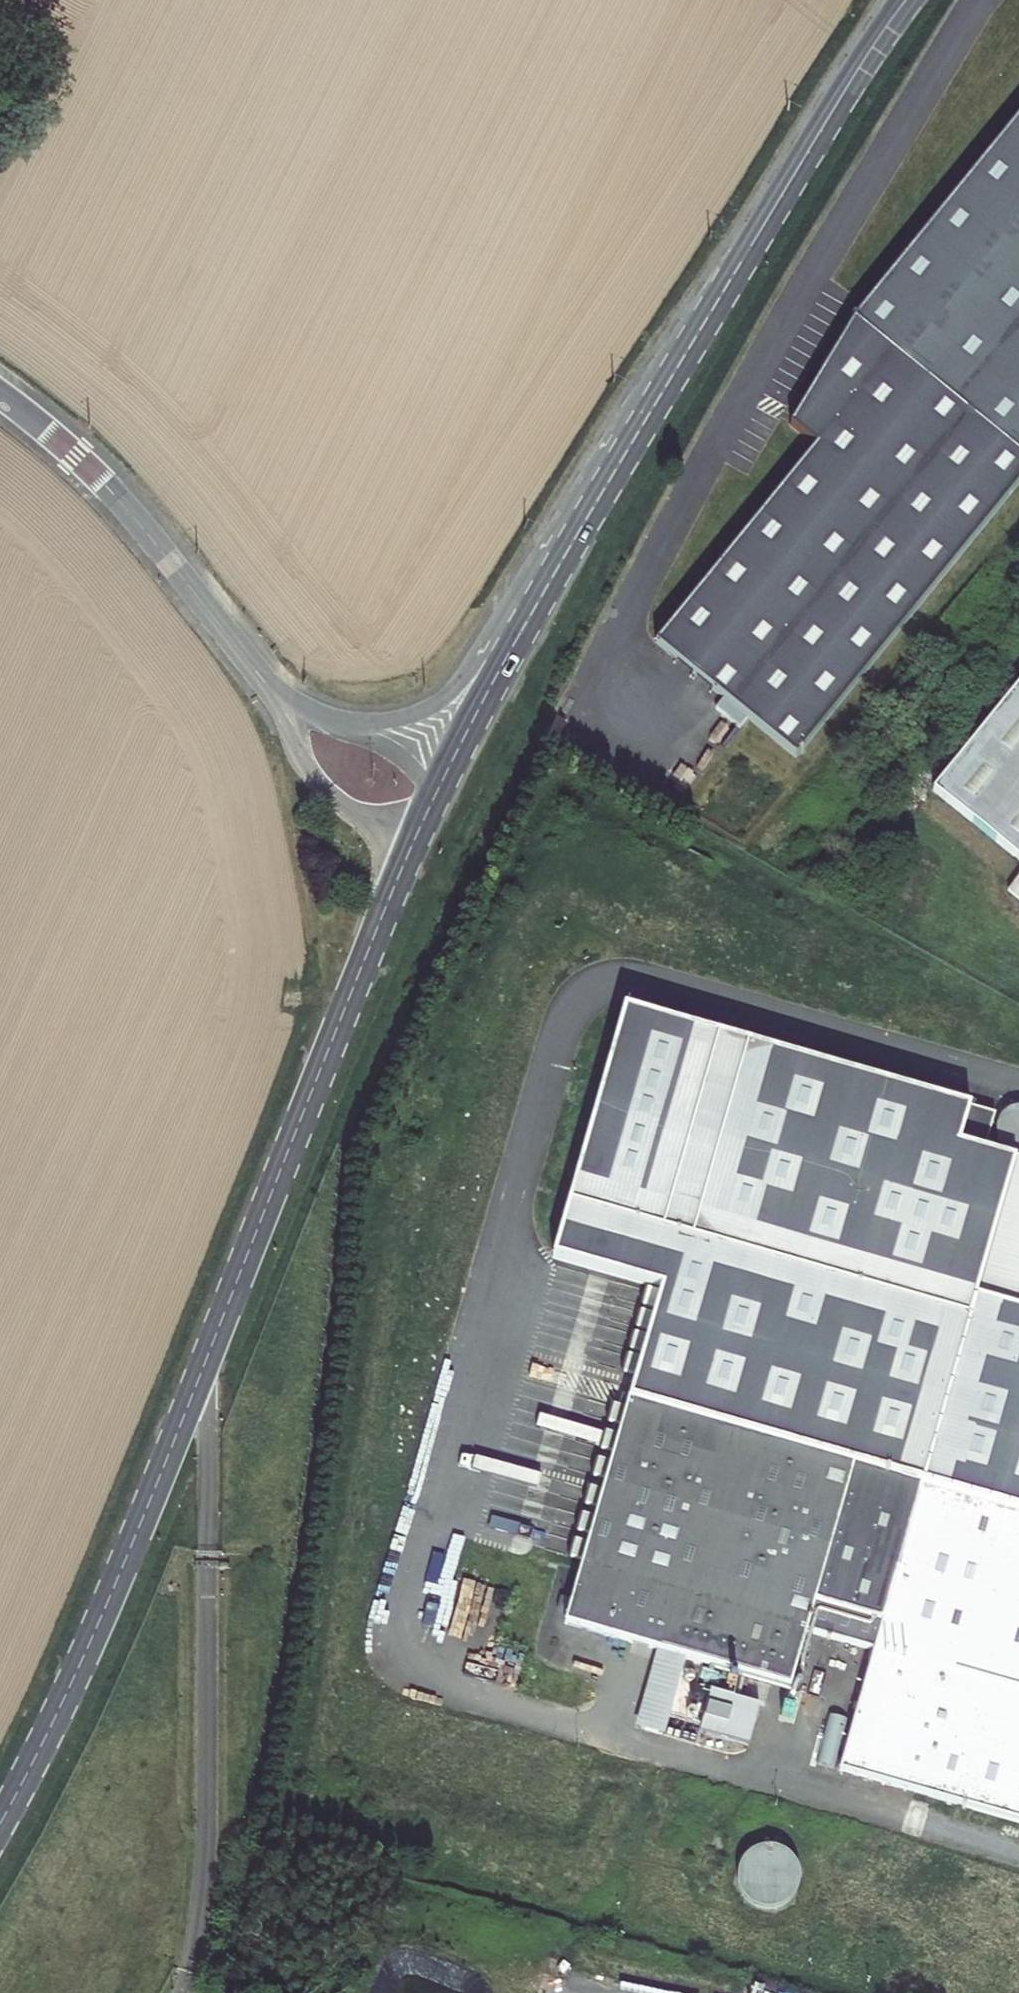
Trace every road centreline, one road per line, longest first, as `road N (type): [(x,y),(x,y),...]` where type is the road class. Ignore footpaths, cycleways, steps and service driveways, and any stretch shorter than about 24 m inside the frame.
road 1 (secondary): [(410,850),(141,1521),(0,1825)]
road 2 (secondary): [(442,779),(589,515),(906,0)]
road 3 (tertiary): [(0,395),(117,497),(246,660)]
road 4 (tertiary): [(246,660),(324,788),(410,850)]
road 5 (tertiary): [(442,779),(302,707),(246,660)]

